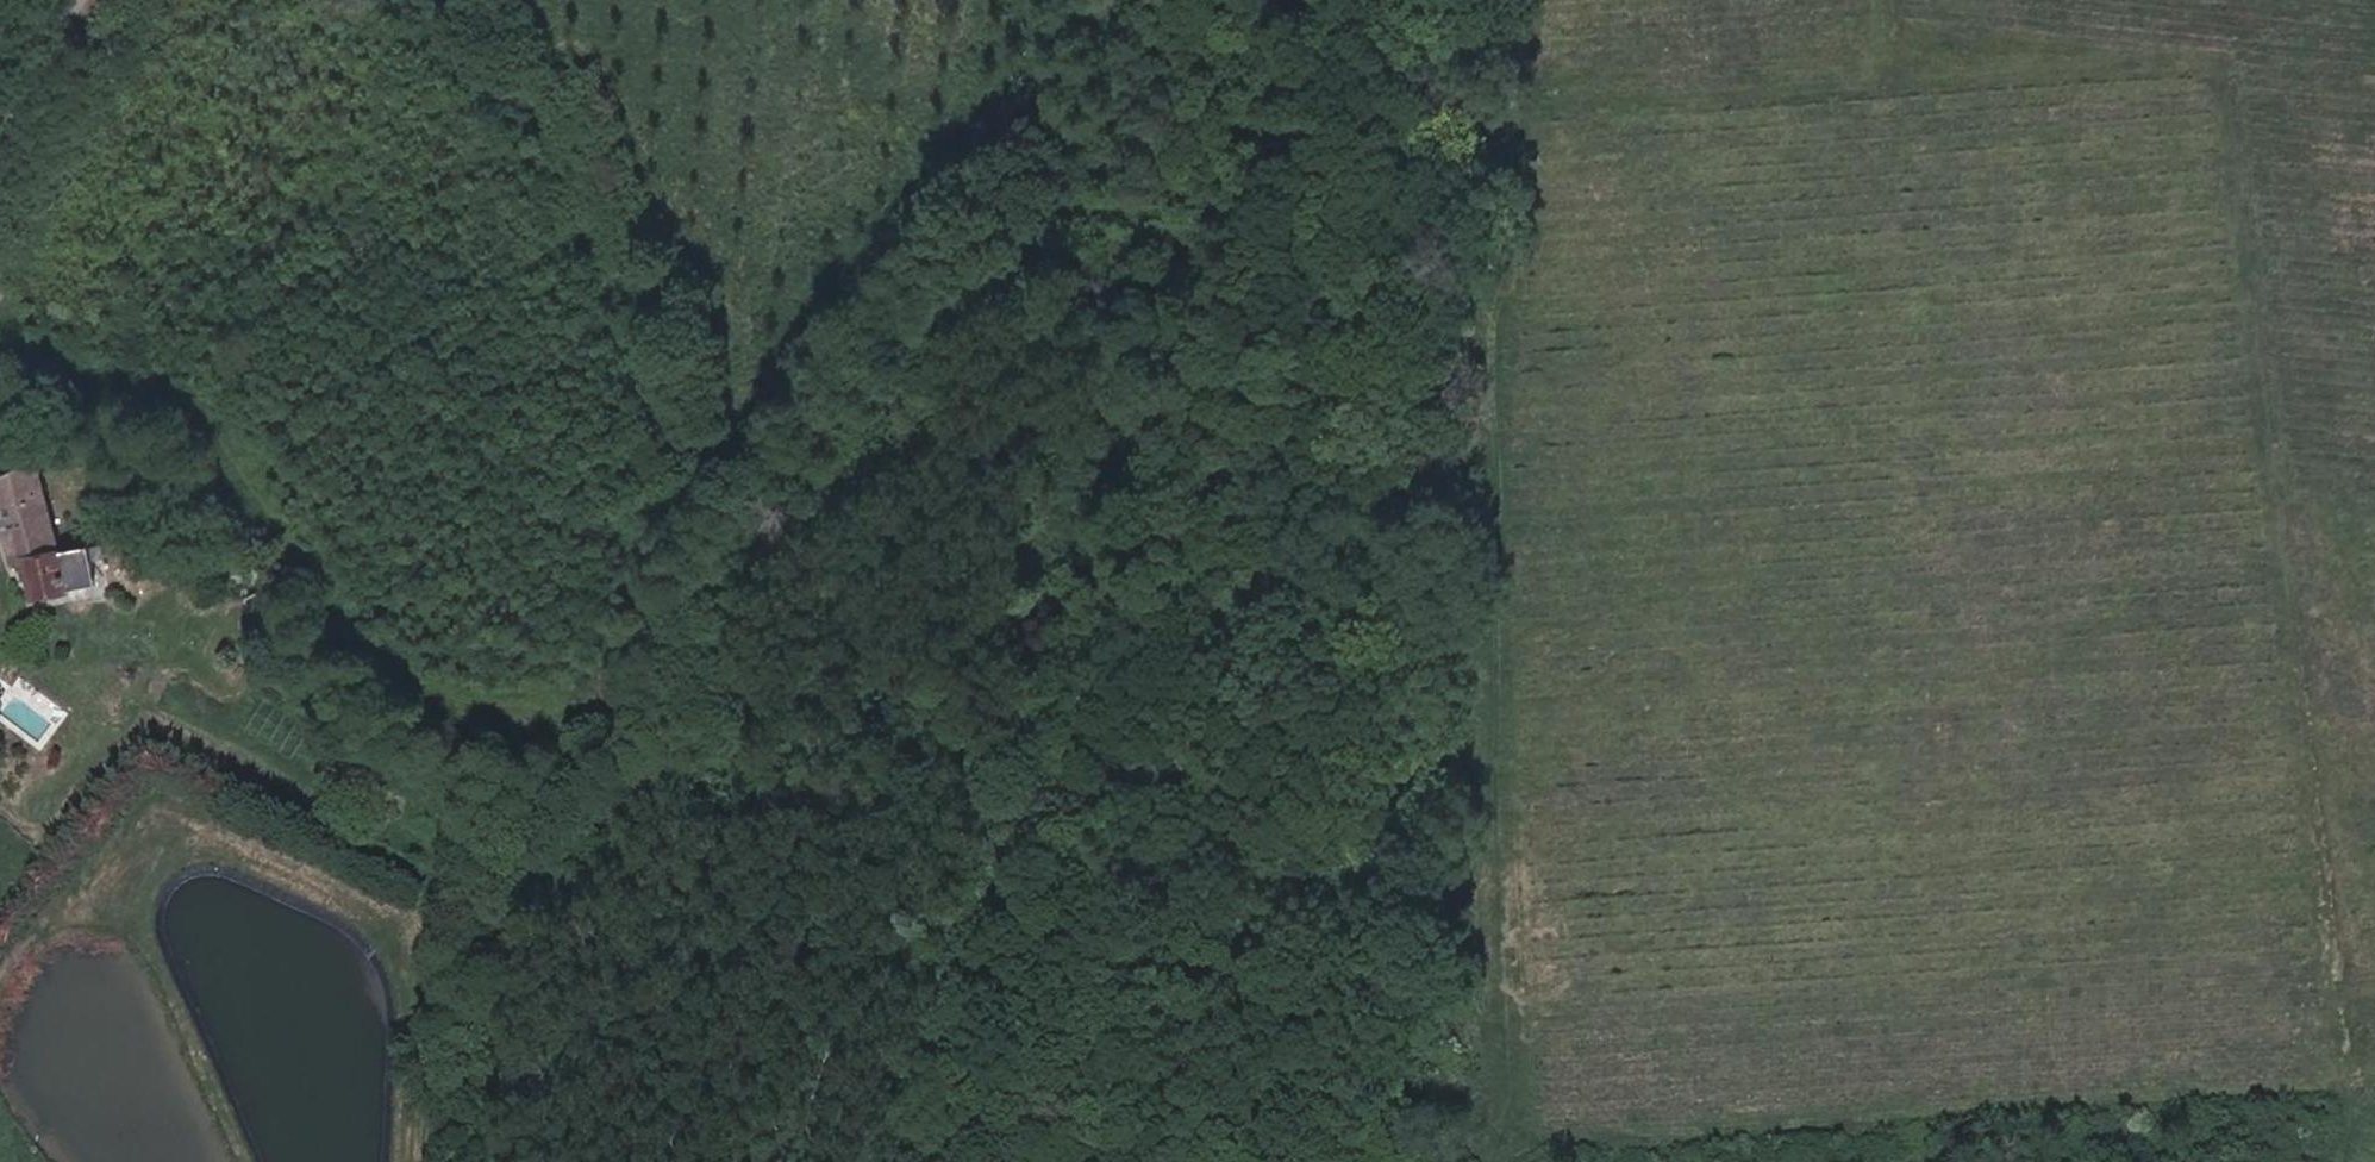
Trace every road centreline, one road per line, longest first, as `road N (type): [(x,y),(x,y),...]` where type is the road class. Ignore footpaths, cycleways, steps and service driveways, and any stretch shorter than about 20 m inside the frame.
road 1 (track): [(1267,0),(1205,255),(1221,418),(1138,1161)]
road 2 (unclassified): [(69,0),(0,137)]

